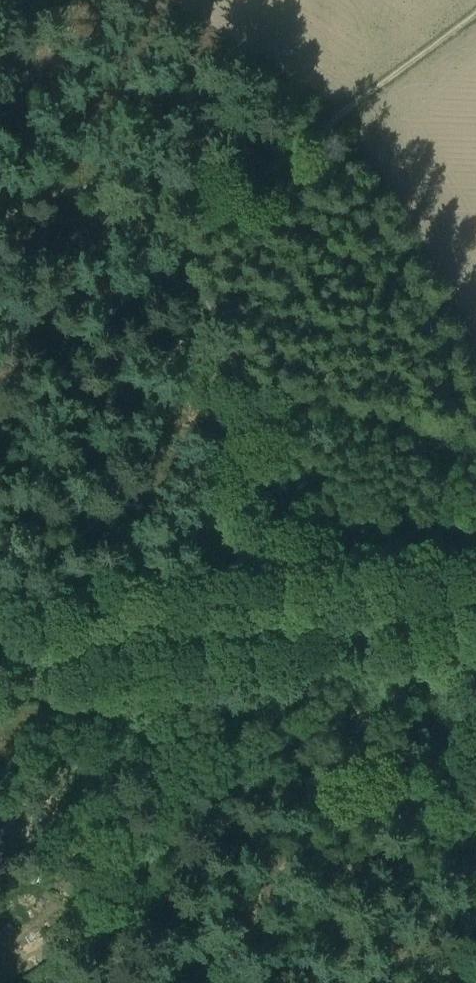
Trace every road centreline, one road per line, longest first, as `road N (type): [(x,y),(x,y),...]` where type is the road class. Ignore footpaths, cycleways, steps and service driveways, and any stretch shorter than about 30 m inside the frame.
road 1 (tertiary): [(475,609),(0,661)]

